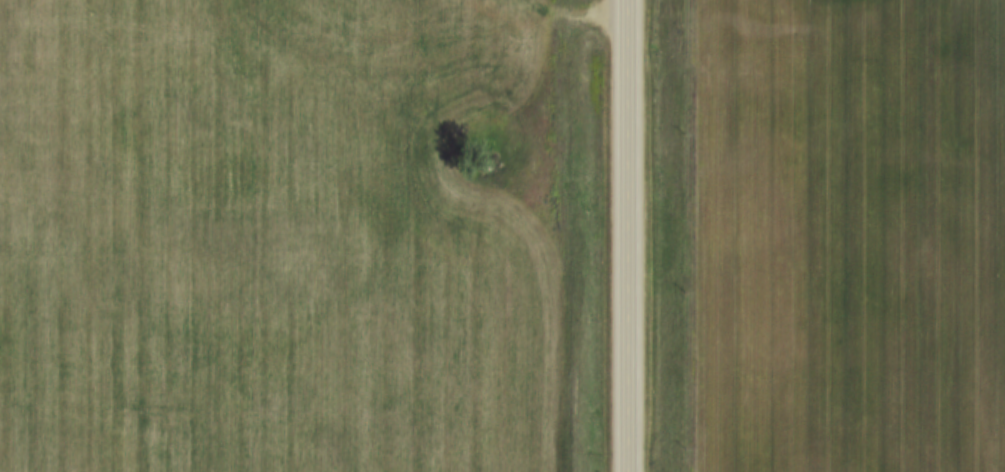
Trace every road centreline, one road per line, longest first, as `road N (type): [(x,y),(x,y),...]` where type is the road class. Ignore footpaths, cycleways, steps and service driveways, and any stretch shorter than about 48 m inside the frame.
road 1 (secondary): [(625,471),(626,0)]

